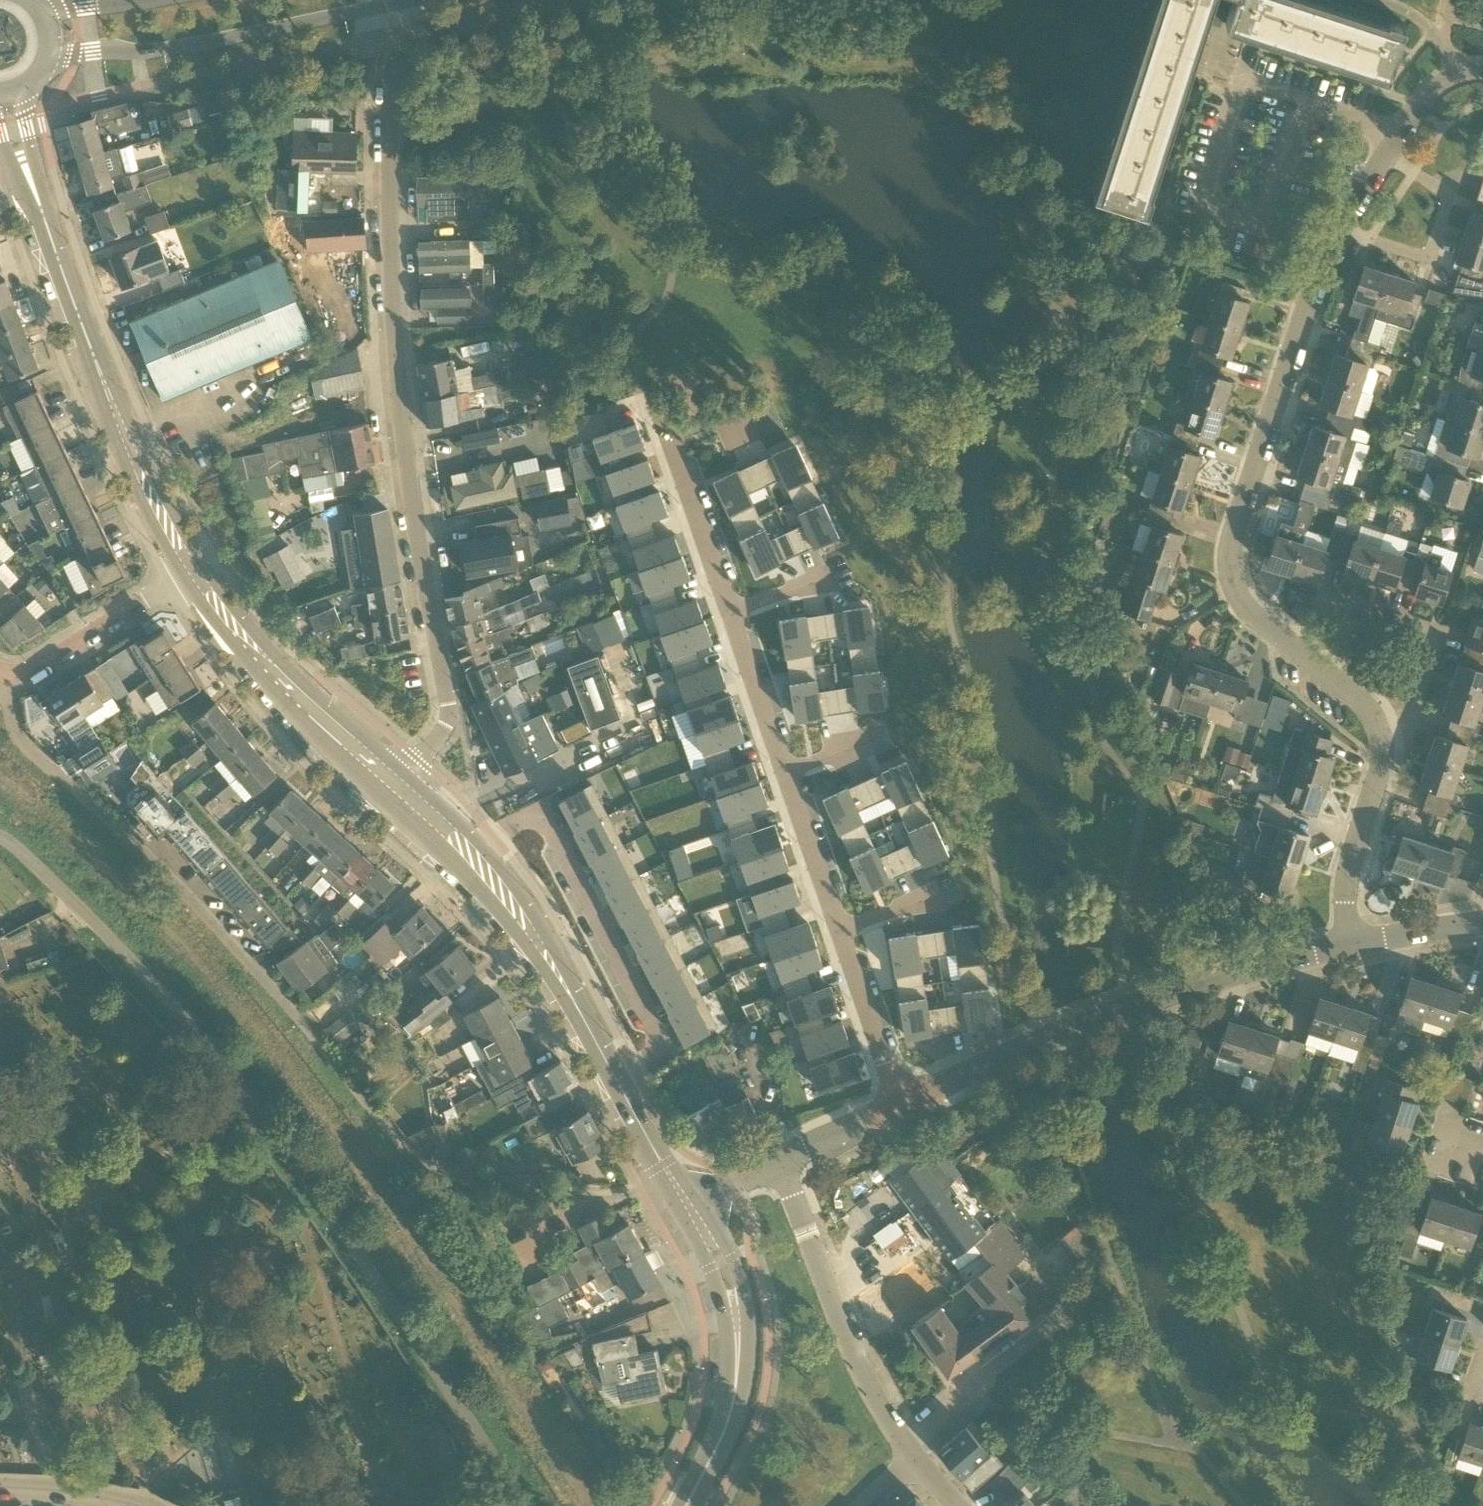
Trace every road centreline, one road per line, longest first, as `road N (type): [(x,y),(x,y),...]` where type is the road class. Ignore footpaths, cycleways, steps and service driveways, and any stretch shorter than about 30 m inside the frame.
road 1 (residential): [(1352,944),(1348,869),(1382,767),(1382,740),(1368,710),(1262,626),(1231,580),(1229,557),(1317,273),(1417,103),(1459,69)]
road 2 (residential): [(673,1178),(643,1194),(449,1186),(423,1173),(223,935),(26,750),(12,730),(8,677)]
road 3 (residential): [(0,837),(170,1000),(360,1256),(520,1505)]
road 4 (residential): [(397,786),(444,730),(448,702),(404,451),(389,297),(400,0)]
road 5 (secondary): [(194,571),(134,461),(33,186)]
road 6 (residential): [(618,1079),(663,1048),(542,812),(470,854)]
road 7 (secondary): [(46,61),(161,50),(417,0)]
road 8 (residential): [(911,1461),(867,1386),(777,1164)]
road 9 (secondary): [(687,1505),(729,1423),(738,1356),(722,1264),(690,1207)]
road 10 (residential): [(1352,944),(1246,969),(1049,1038)]
road 11 (secondary): [(397,786),(236,629),(194,571)]
road 12 (residential): [(911,1461),(956,1400),(1119,1276)]
road 13 (secondary): [(618,1079),(521,917),(470,854)]
road 14 (residential): [(728,609),(670,436),(734,418)]
road 15 (residential): [(194,571),(30,674),(8,677)]
road 16 (residential): [(895,1102),(836,930)]
road 17 (residential): [(783,771),(728,609)]
road 18 (residential): [(836,930),(783,771)]
road 19 (residential): [(895,1102),(1049,1038)]
road 20 (residential): [(138,1505),(0,1487)]
road 21 (residential): [(777,1164),(895,1102)]
road 22 (residential): [(1482,924),(1352,944)]

